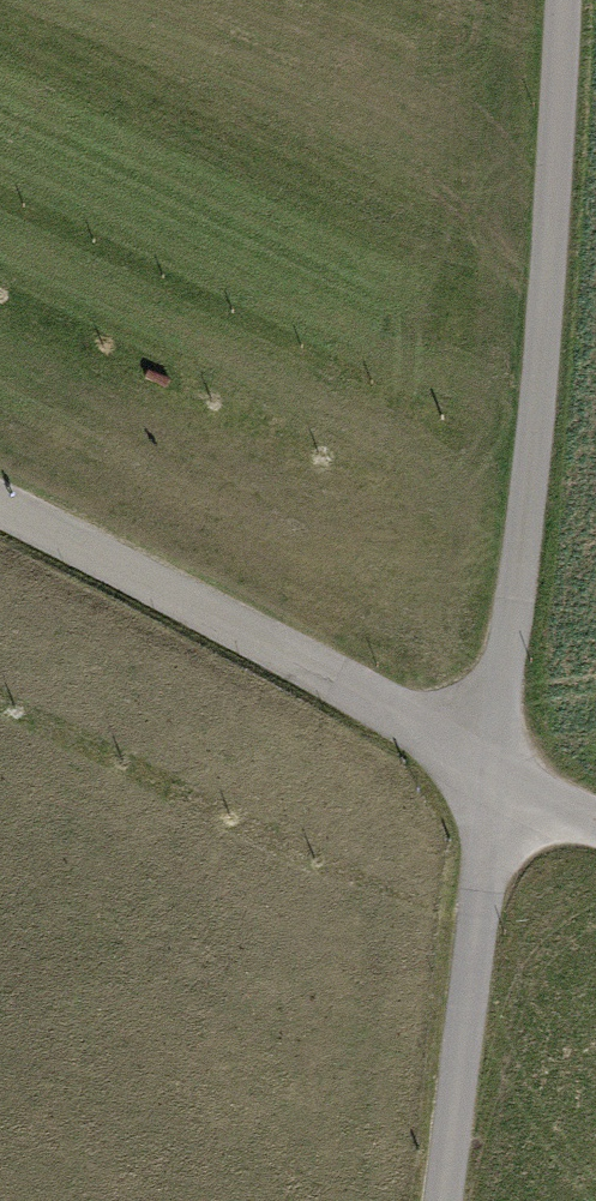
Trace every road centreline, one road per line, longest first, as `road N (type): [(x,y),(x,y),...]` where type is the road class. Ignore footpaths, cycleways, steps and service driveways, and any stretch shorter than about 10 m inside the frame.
road 1 (unclassified): [(499,770),(536,417),(564,0)]
road 2 (residential): [(499,770),(0,509)]
road 3 (unclassified): [(445,1200),(499,770)]

